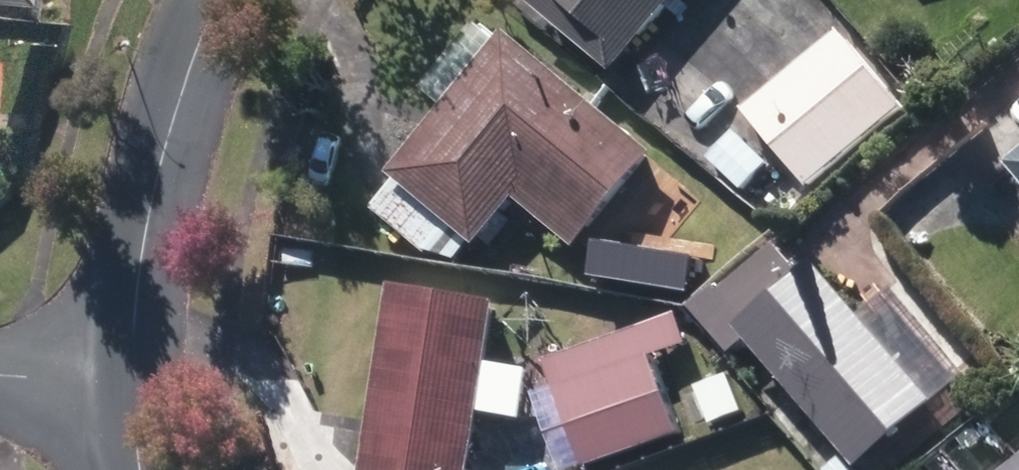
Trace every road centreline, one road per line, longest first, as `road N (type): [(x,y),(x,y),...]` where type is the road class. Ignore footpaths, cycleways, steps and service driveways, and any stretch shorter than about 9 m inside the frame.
road 1 (residential): [(215,0),(156,154),(130,384)]
road 2 (residential): [(0,373),(130,384)]

